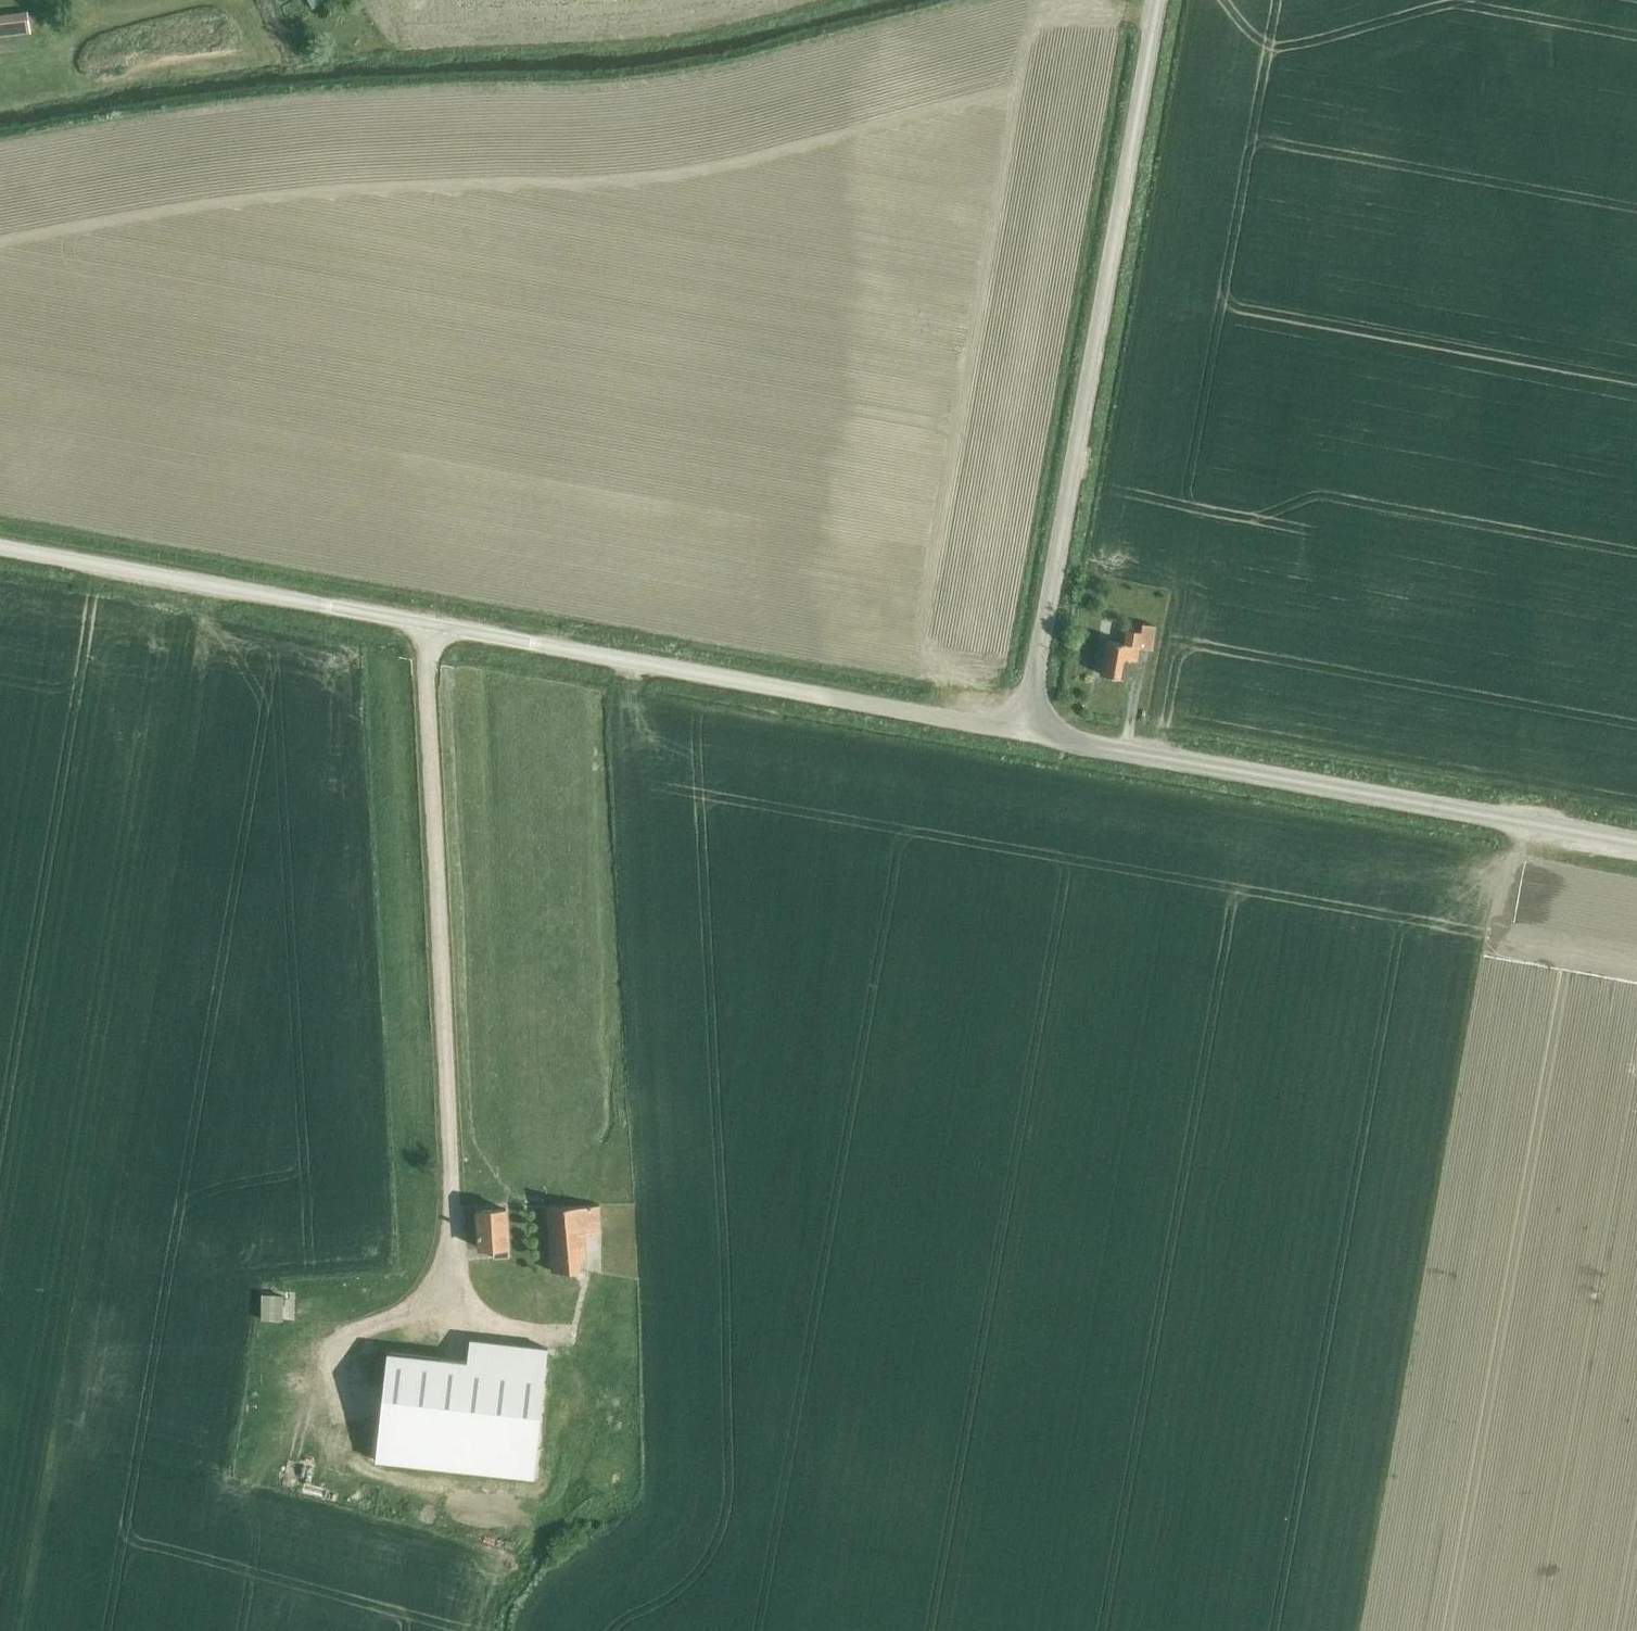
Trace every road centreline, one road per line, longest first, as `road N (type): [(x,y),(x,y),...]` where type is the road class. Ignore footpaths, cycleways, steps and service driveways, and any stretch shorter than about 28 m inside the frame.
road 1 (unclassified): [(1025,732),(0,547)]
road 2 (unclassified): [(1025,732),(1156,0)]
road 3 (unclassified): [(1636,843),(1025,732)]

